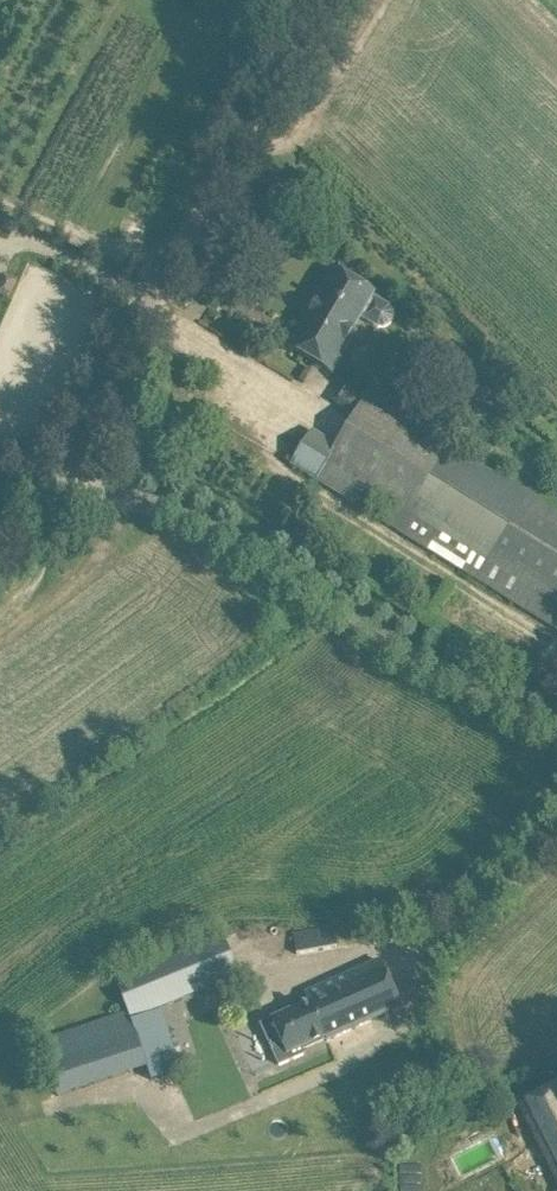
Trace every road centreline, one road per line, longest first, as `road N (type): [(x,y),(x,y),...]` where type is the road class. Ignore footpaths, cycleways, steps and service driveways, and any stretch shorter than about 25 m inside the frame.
road 1 (unclassified): [(85,488),(90,445),(139,318),(338,0)]
road 2 (unclassified): [(556,735),(239,540),(164,506),(85,488)]
road 3 (track): [(416,965),(556,831)]

